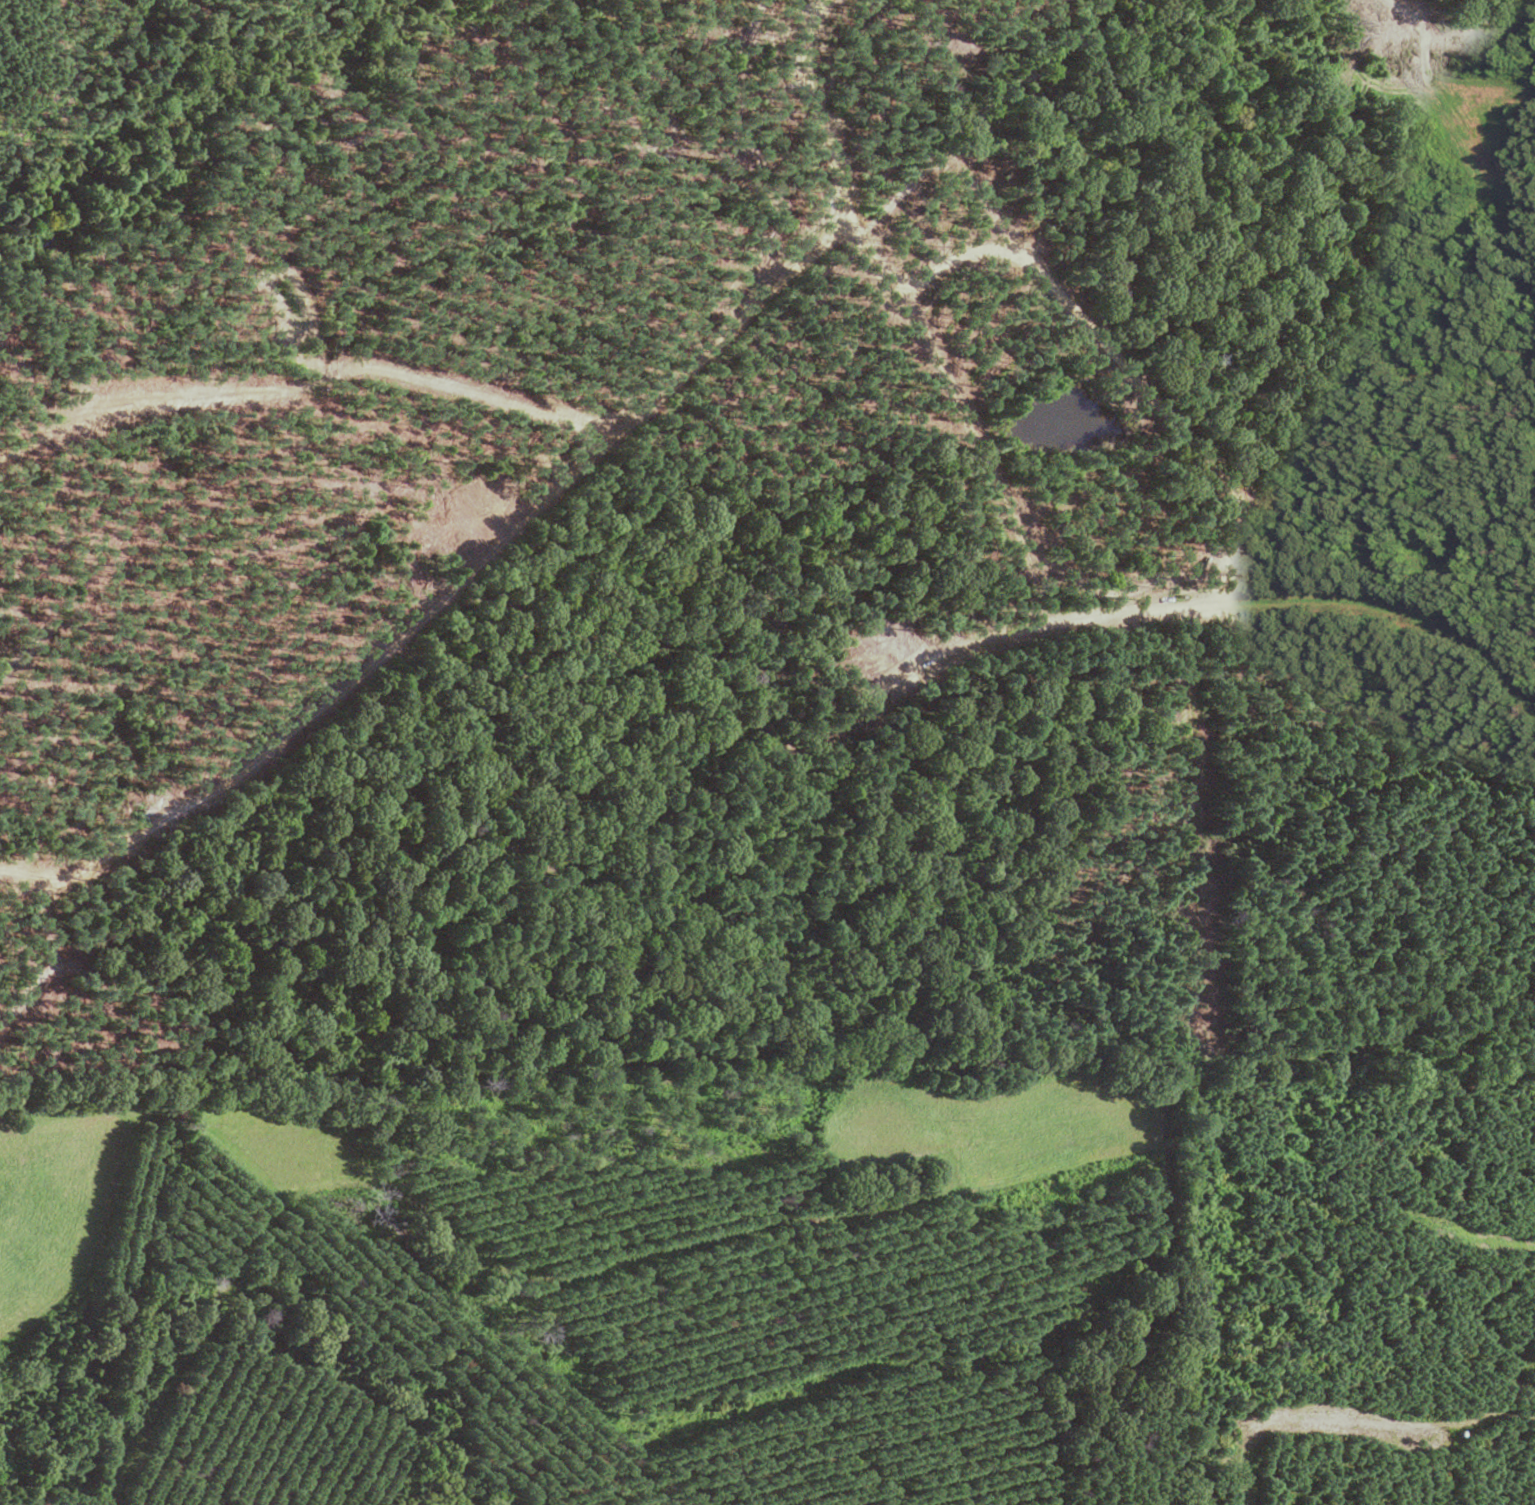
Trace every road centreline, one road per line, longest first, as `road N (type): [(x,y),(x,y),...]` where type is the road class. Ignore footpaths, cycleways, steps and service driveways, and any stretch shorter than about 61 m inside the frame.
road 1 (residential): [(1534,1092),(1333,1049),(1202,1105),(905,1270),(755,1338),(655,1406),(646,1504)]

